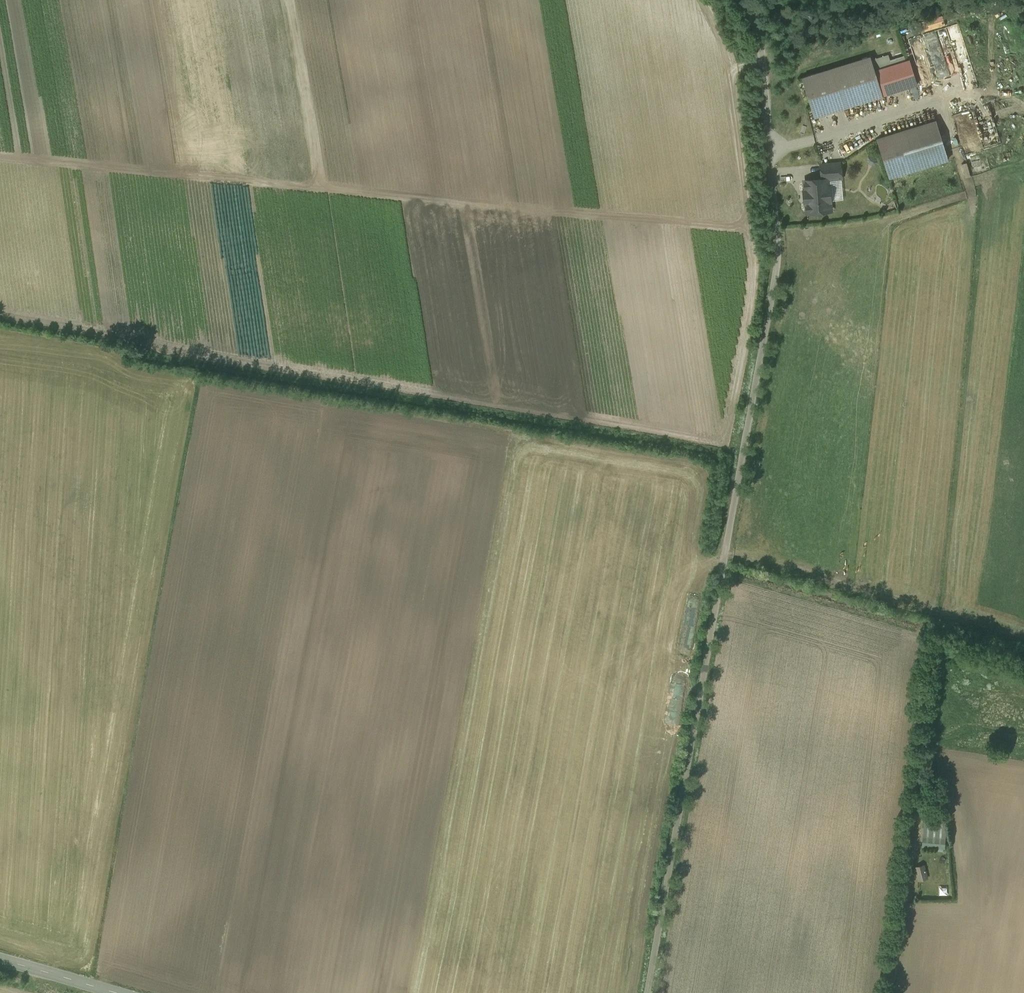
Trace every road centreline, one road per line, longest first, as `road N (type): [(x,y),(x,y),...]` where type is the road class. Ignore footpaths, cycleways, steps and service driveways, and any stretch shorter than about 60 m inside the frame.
road 1 (unclassified): [(738,0),(764,77),(775,271),(645,992)]
road 2 (tertiary): [(119,992),(0,959)]

